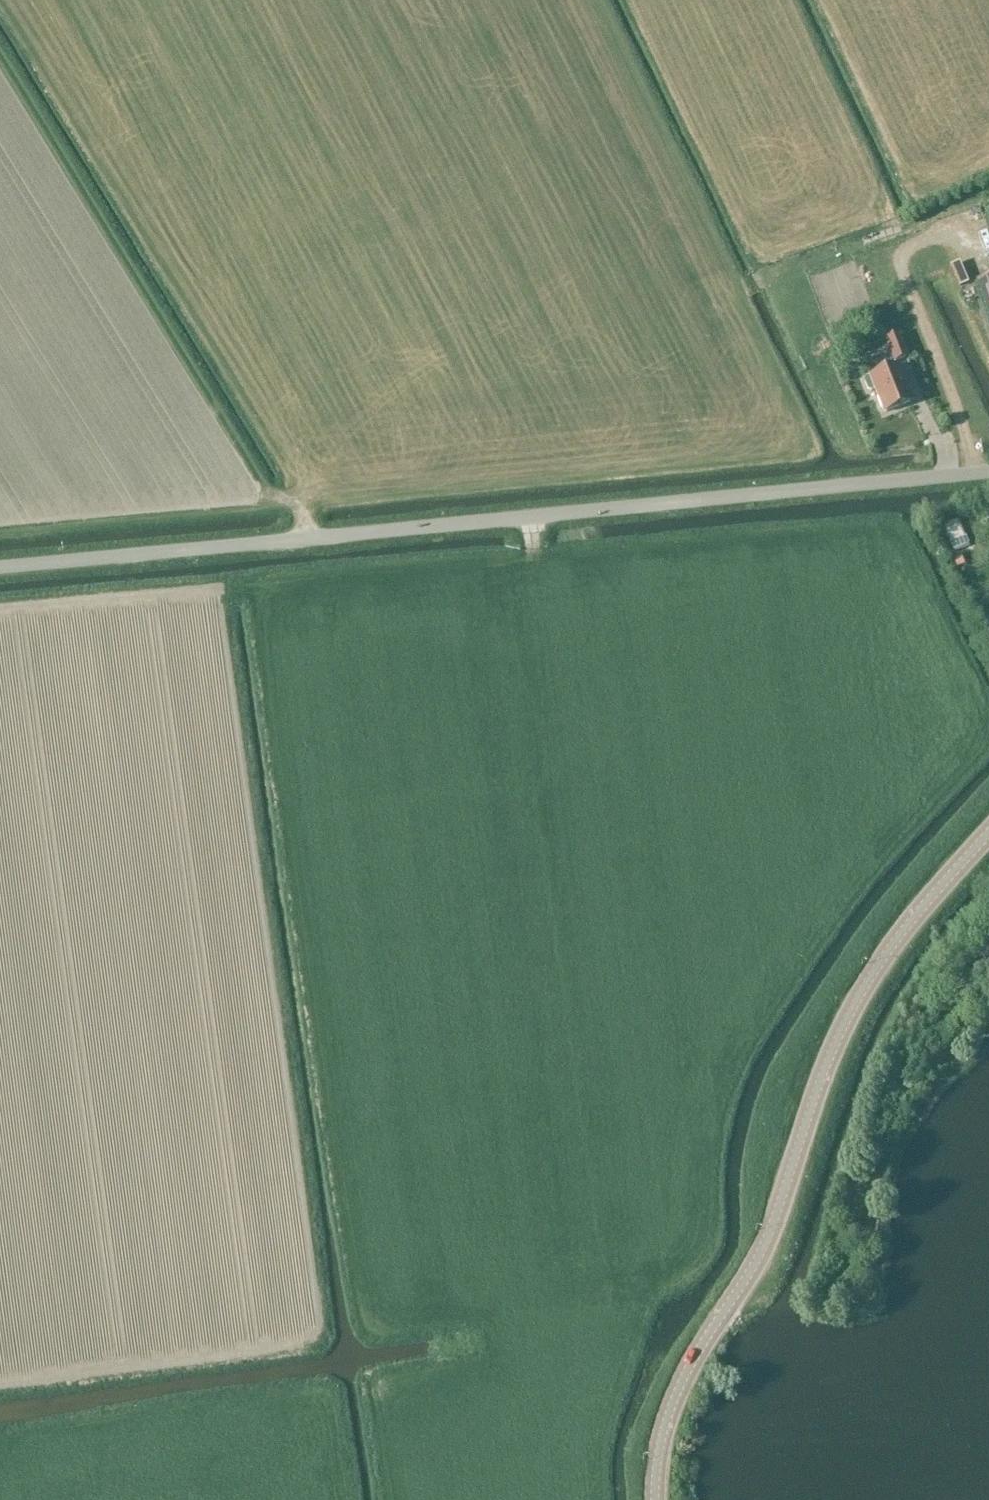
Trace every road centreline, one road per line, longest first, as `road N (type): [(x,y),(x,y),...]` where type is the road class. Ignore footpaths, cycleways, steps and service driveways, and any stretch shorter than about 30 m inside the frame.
road 1 (unclassified): [(0,568),(988,473)]
road 2 (tertiary): [(655,1499),(661,1439),(676,1395),(775,1222),(846,1024),(893,946),(988,837)]

